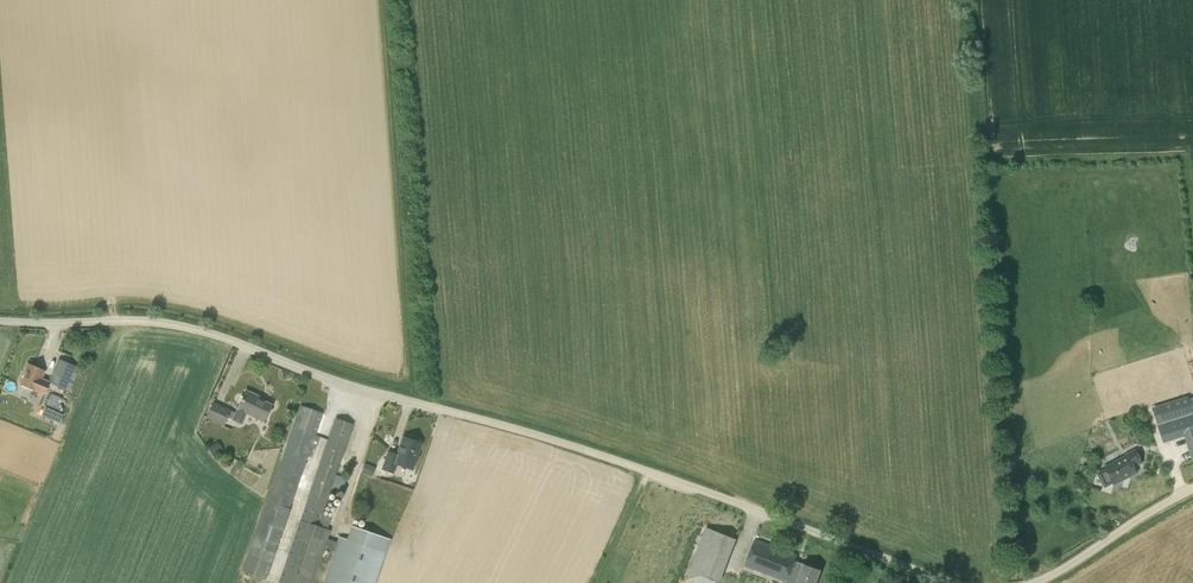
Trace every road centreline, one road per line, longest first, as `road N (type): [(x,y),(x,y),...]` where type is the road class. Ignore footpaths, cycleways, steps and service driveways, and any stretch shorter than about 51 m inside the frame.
road 1 (unclassified): [(948,582),(549,439),(357,388),(164,319),(0,316)]
road 2 (unclassified): [(1192,488),(1029,582)]

